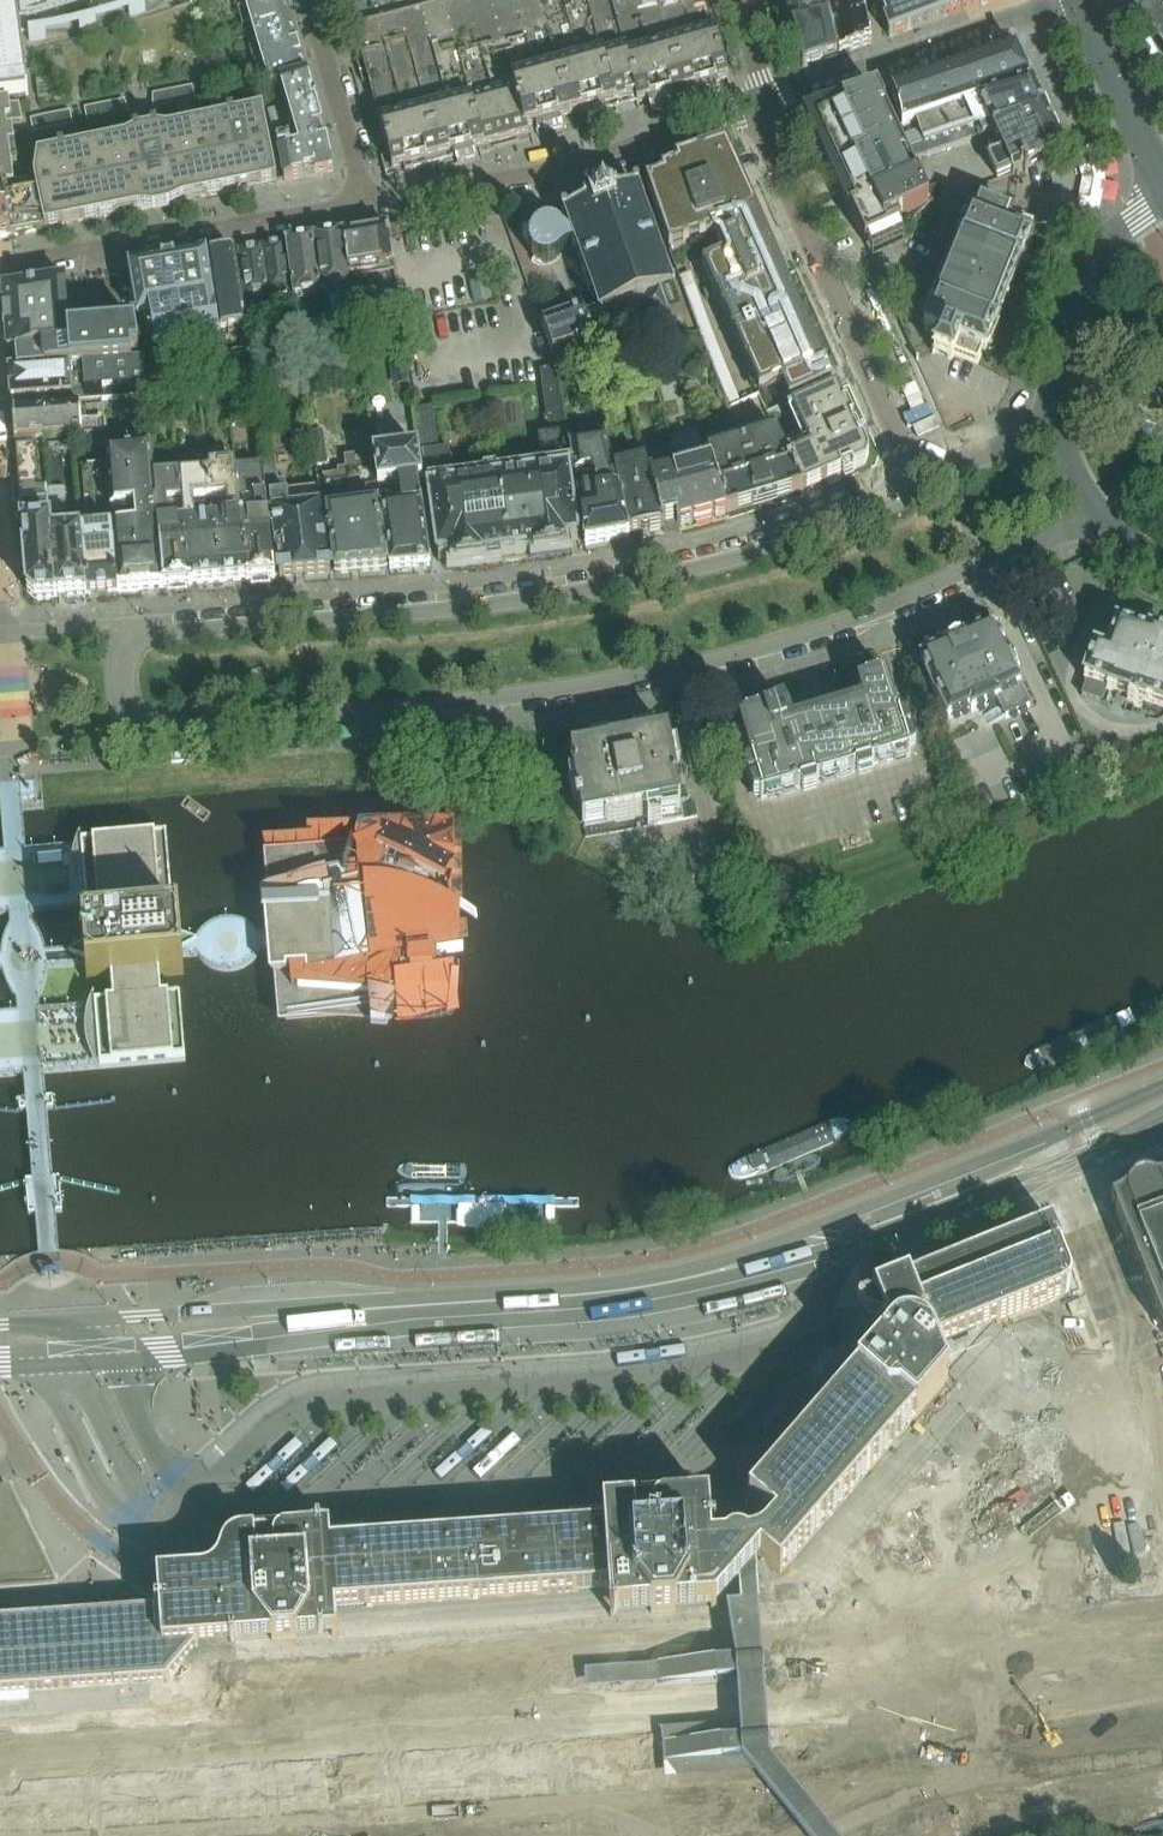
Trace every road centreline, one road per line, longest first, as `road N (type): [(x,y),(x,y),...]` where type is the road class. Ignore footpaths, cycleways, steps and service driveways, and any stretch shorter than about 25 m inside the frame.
road 1 (residential): [(924,489),(779,547),(652,580),(510,604),(156,633),(127,653),(121,695),(142,722),(165,728),(521,695),(692,667),(866,615),(1059,529),(1106,525)]
road 2 (secondary): [(1162,1088),(763,1247),(648,1278),(0,1325)]
road 3 (secondary): [(0,1352),(652,1307),(882,1246),(1162,1126)]
road 4 (residential): [(924,489),(764,133),(763,98)]
road 5 (residential): [(365,207),(554,173),(763,98)]
road 6 (residential): [(0,266),(365,207)]
road 7 (residential): [(763,98),(1057,0)]
road 8 (residential): [(1162,203),(1112,240),(1072,293),(1053,357),(1052,411)]
road 9 (residential): [(365,207),(309,0)]
road 10 (residential): [(1162,185),(1079,0)]
road 11 (residential): [(1052,411),(1018,444),(924,489)]
road 12 (residential): [(1052,411),(1069,470),(1106,525)]

